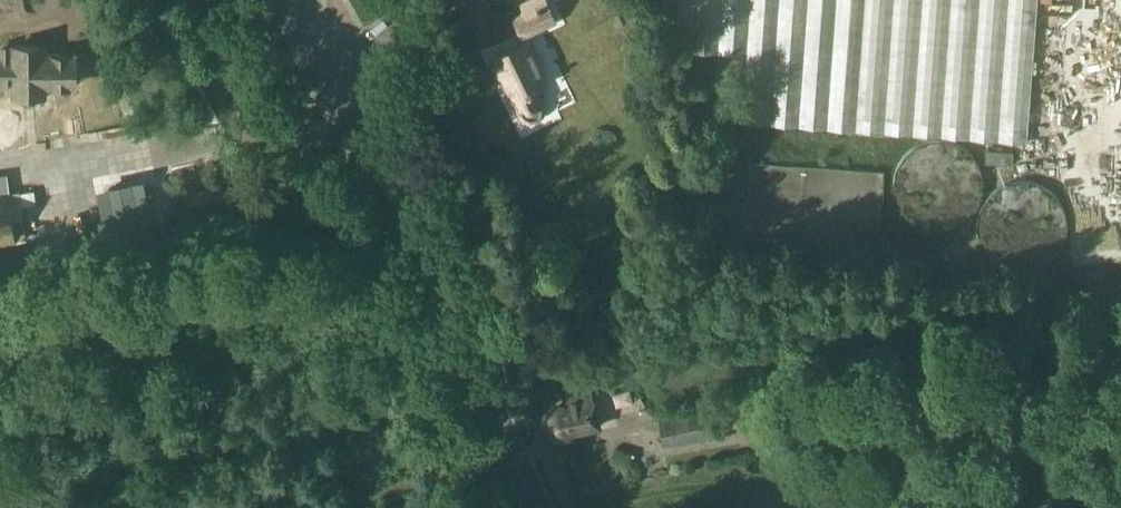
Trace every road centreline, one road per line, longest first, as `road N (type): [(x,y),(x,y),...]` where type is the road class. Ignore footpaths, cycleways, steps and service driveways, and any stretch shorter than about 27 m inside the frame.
road 1 (secondary): [(533,507),(331,81)]

